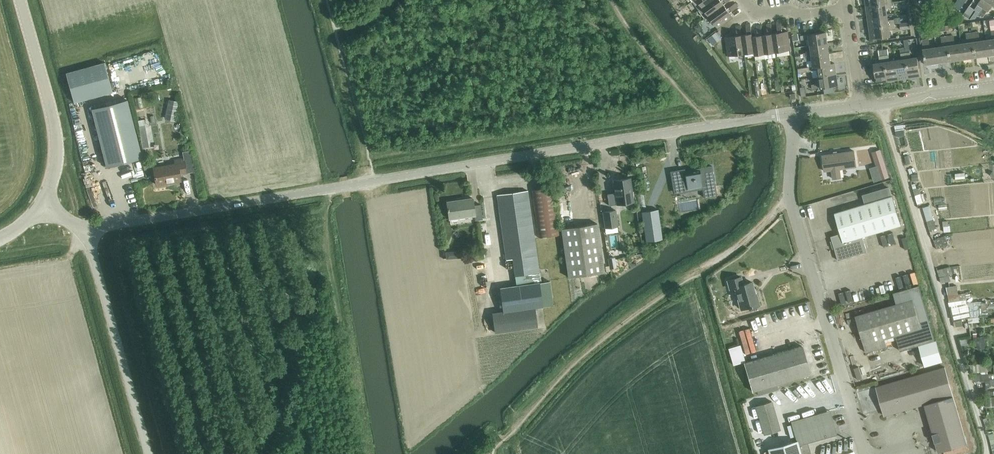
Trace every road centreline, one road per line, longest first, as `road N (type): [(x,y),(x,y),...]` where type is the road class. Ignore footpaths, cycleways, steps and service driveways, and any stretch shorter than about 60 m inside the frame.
road 1 (tertiary): [(85,228),(793,114)]
road 2 (track): [(881,102),(987,453)]
road 3 (unclassified): [(866,453),(790,199),(793,114)]
road 4 (unclassified): [(148,453),(85,228)]
road 5 (tertiary): [(42,204),(55,130),(20,0)]
road 6 (tertiary): [(861,105),(993,86)]
road 7 (track): [(692,277),(790,199)]

